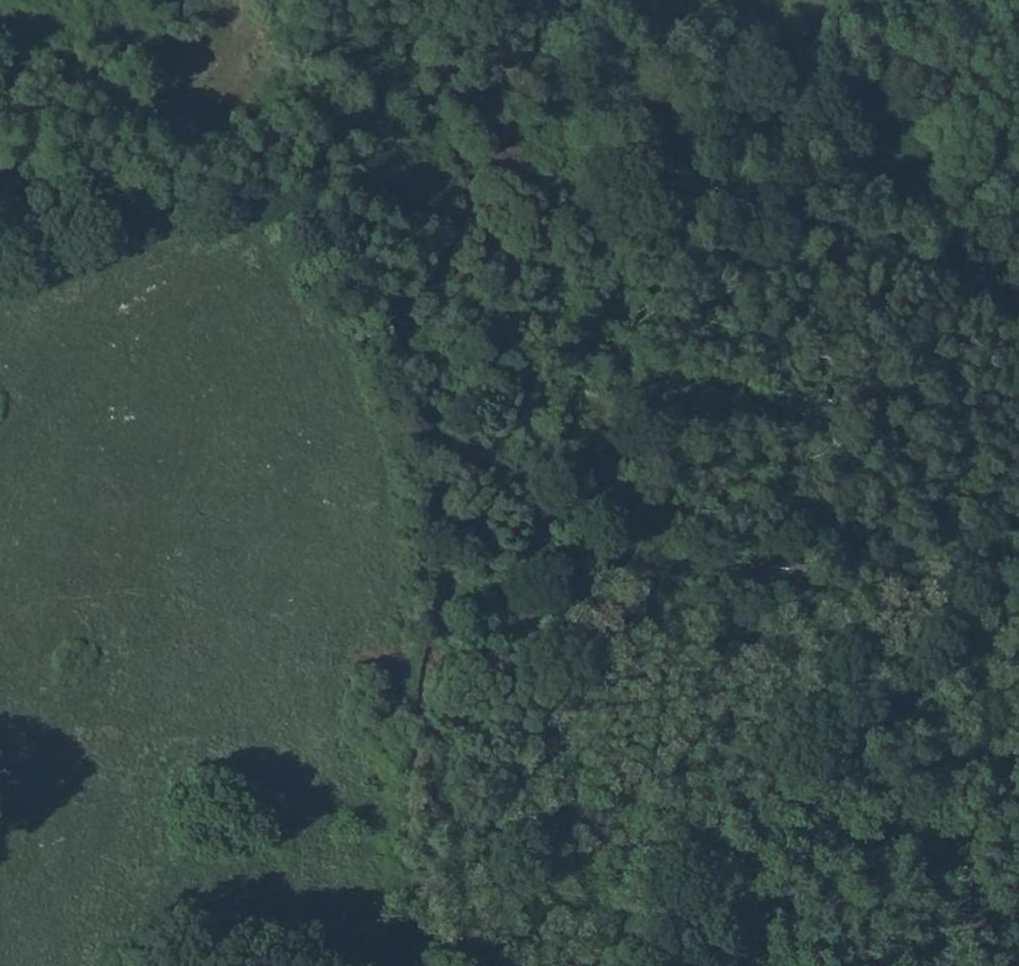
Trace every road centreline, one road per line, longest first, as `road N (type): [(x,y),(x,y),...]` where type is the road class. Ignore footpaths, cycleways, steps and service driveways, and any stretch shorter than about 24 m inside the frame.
road 1 (track): [(1018,724),(453,834)]

